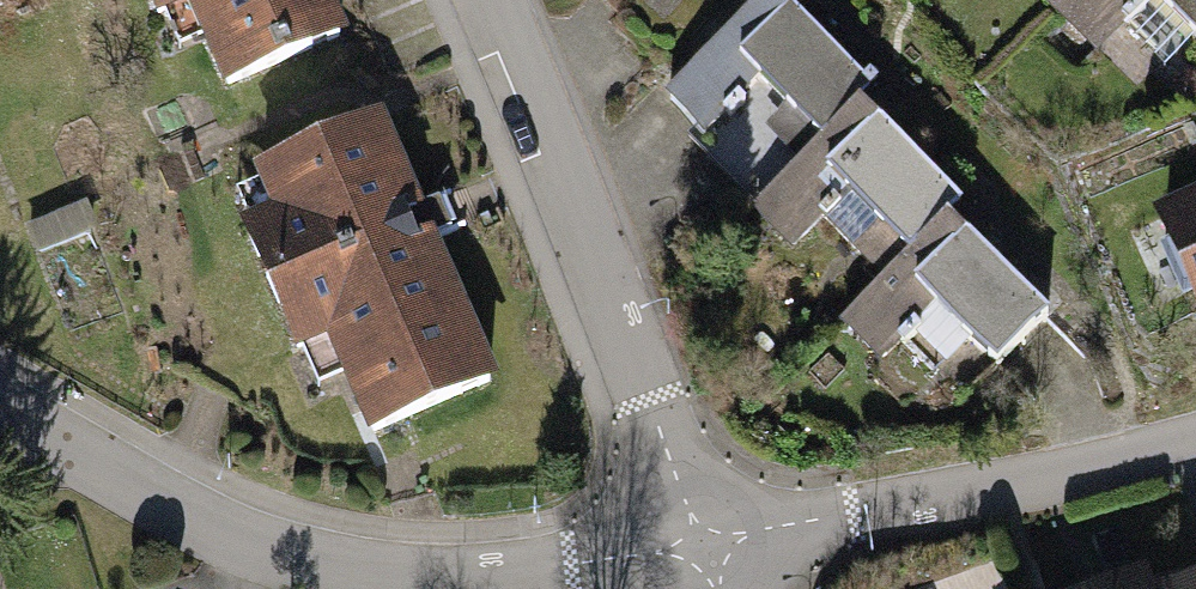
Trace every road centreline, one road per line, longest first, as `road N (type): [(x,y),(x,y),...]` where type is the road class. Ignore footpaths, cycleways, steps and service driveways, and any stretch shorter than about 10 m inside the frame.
road 1 (residential): [(702,545),(457,580),(257,531),(0,399)]
road 2 (residential): [(479,0),(702,545)]
road 3 (residential): [(1195,444),(702,545)]

